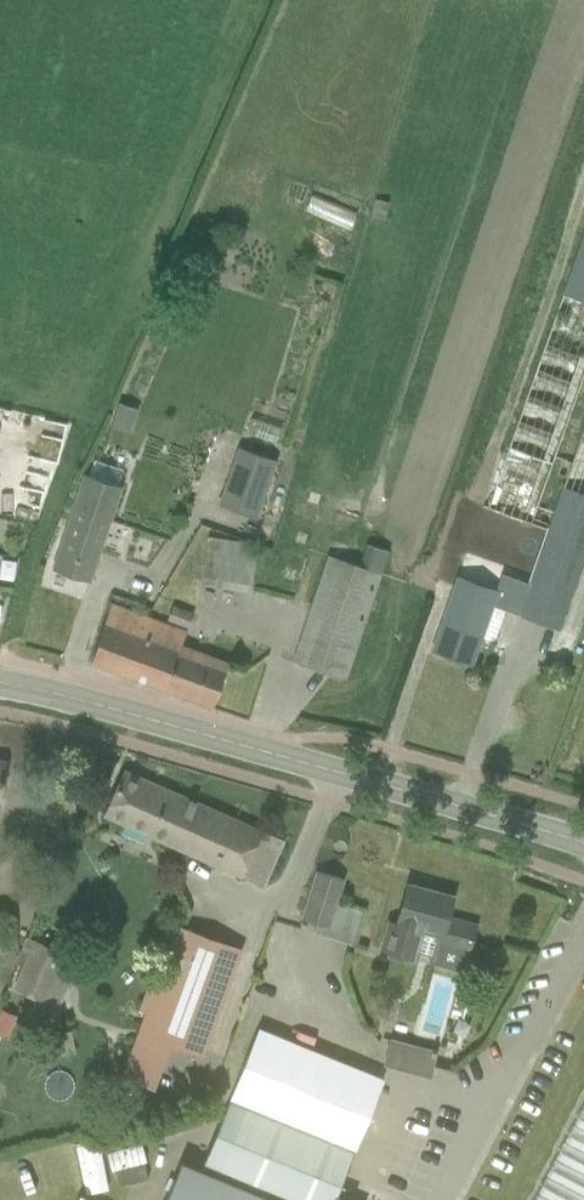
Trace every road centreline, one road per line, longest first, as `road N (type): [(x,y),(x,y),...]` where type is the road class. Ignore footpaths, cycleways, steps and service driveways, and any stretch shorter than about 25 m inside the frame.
road 1 (tertiary): [(583,844),(0,685)]

